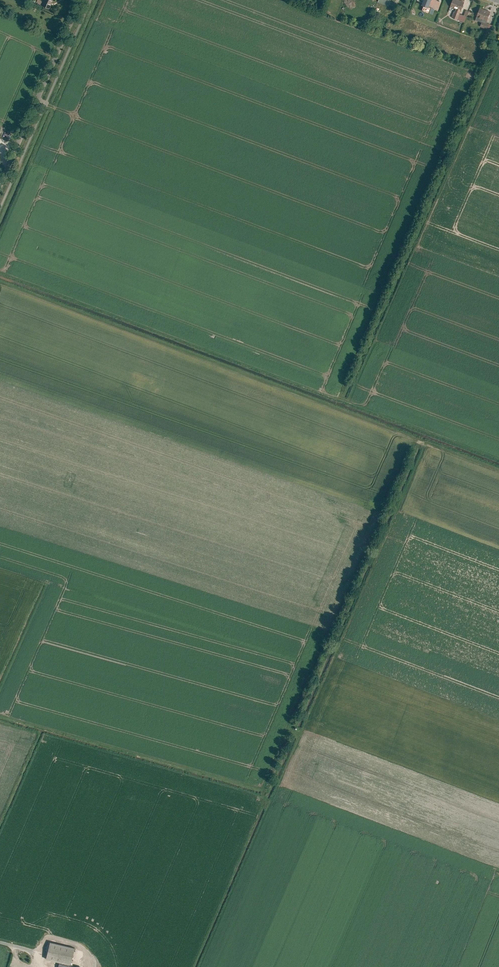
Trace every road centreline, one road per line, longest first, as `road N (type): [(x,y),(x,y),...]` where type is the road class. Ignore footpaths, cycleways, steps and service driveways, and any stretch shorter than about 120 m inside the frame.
road 1 (tertiary): [(79,0),(0,183)]

